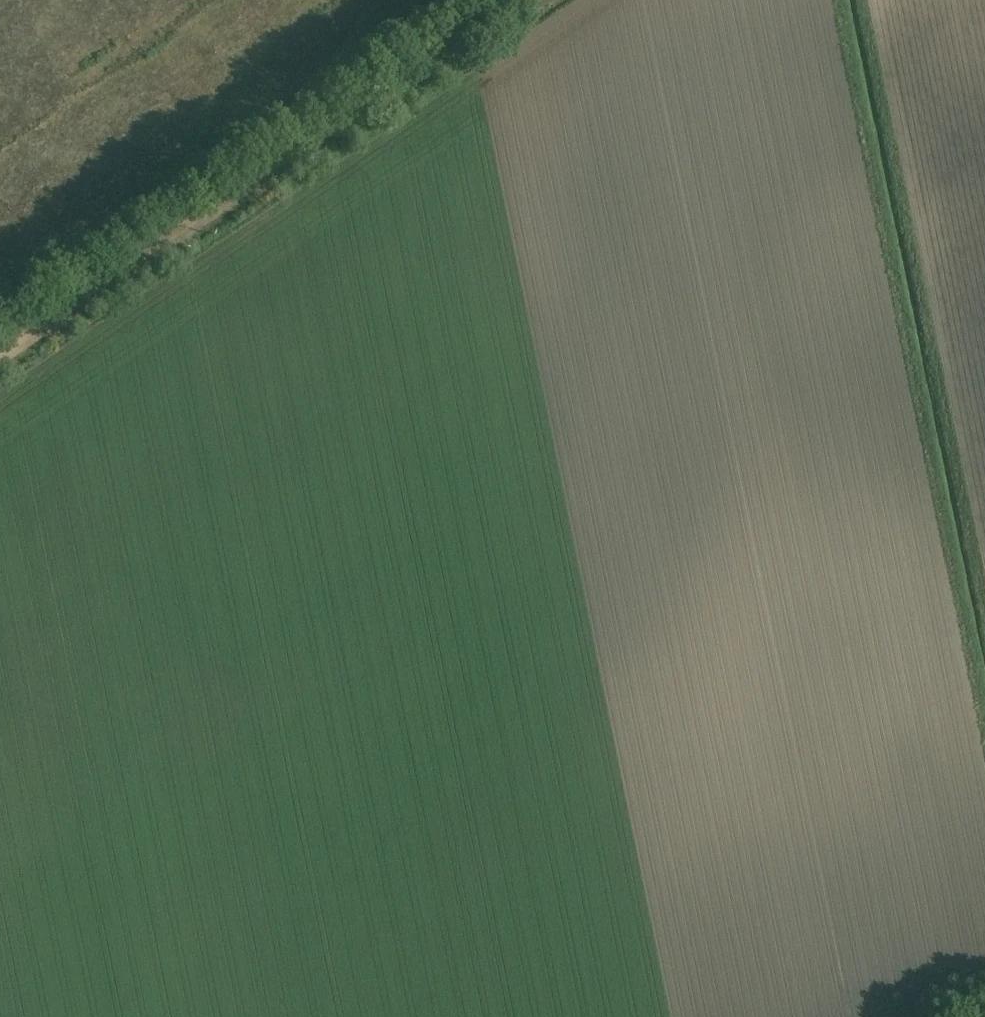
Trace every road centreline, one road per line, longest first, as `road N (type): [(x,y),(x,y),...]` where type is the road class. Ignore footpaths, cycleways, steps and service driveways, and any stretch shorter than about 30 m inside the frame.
road 1 (track): [(0,362),(519,0)]

